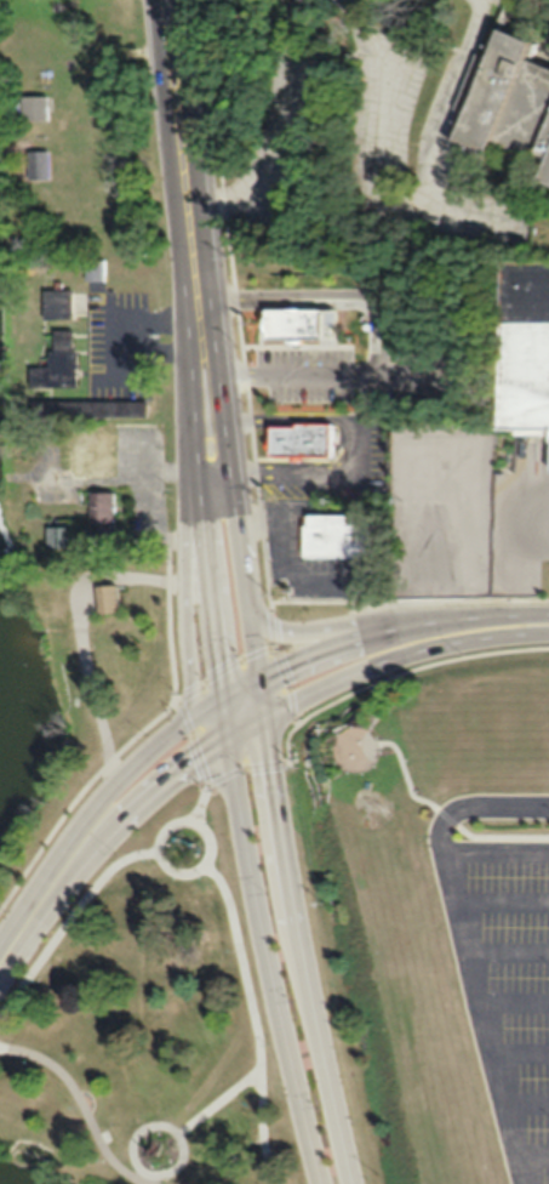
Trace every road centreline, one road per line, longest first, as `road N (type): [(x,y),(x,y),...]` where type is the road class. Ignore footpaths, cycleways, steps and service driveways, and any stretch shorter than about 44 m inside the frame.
road 1 (primary): [(350,1183),(282,855),(223,414),(198,303)]
road 2 (secondary): [(548,619),(448,615),(301,662),(193,711),(155,744),(124,791)]
road 3 (primary): [(224,739),(319,1183)]
road 4 (primary): [(198,303),(191,468),(224,739)]
road 5 (secondary): [(224,739),(377,662),(450,641),(548,626)]
road 6 (primary): [(198,303),(168,0)]
road 7 (secondary): [(194,490),(183,576),(185,717)]
road 8 (primary): [(448,615),(287,627),(262,621),(247,604)]
road 9 (secondary): [(0,959),(124,791)]

